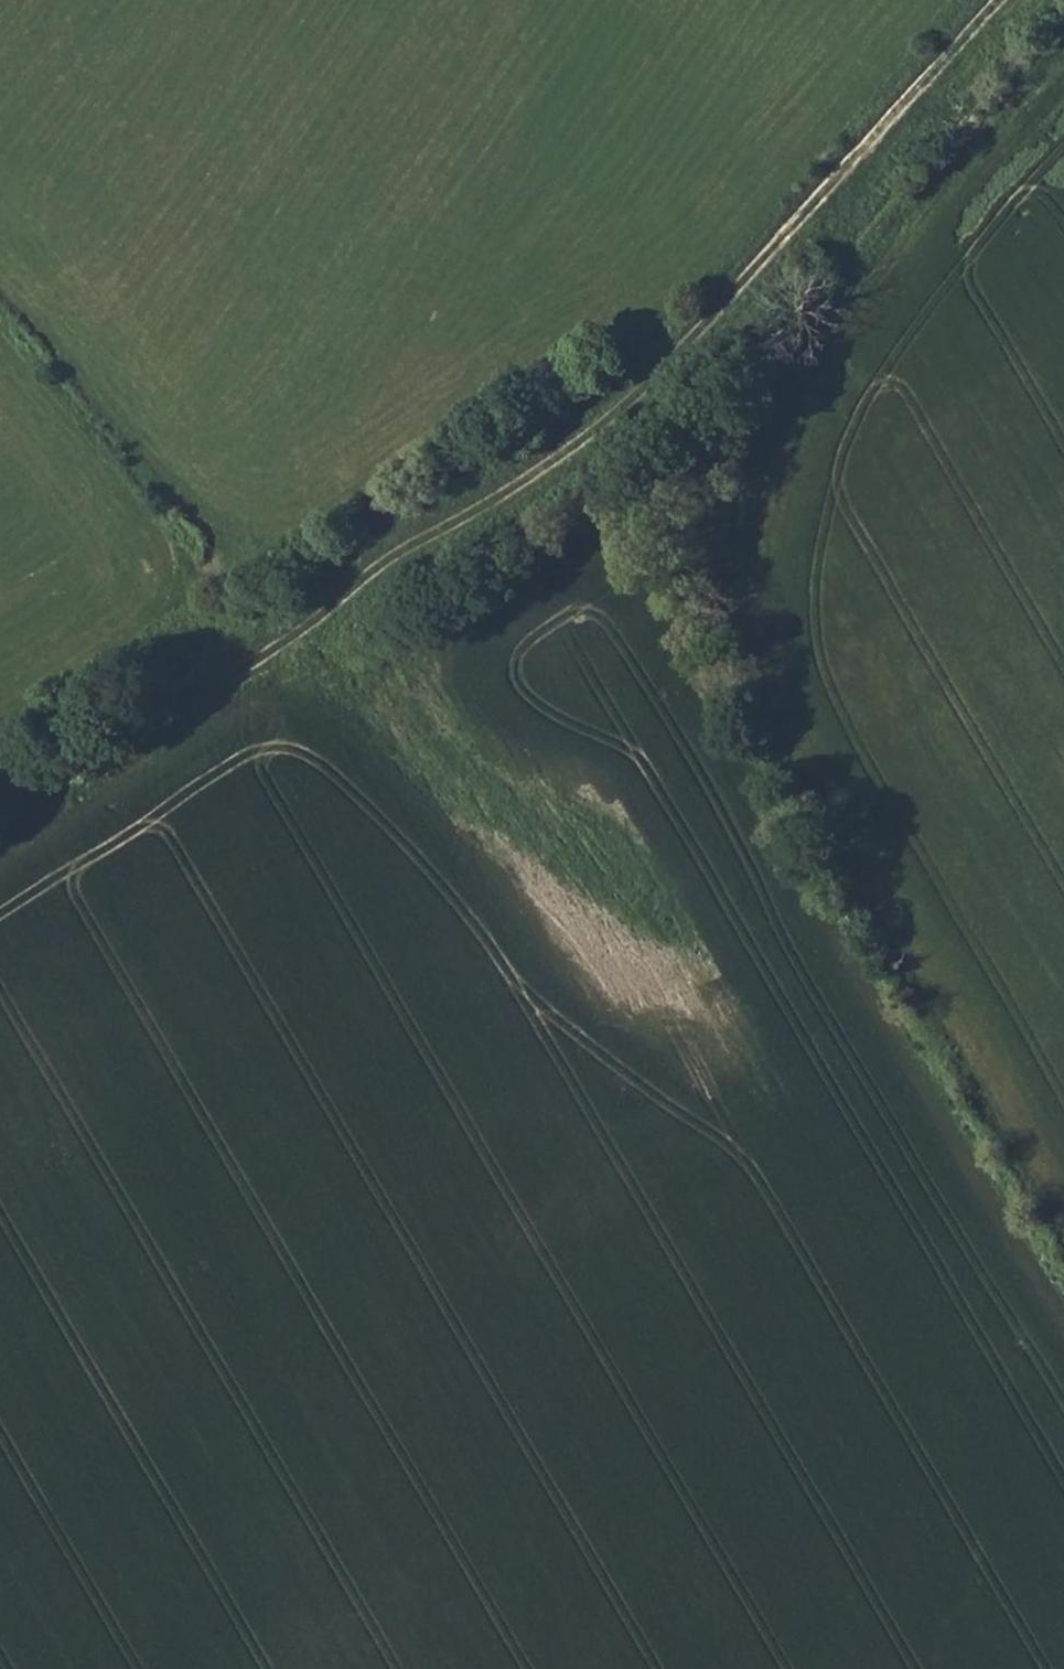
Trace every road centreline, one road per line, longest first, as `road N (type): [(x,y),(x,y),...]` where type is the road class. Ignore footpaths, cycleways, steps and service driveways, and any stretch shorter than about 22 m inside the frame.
road 1 (track): [(1002,0),(753,269),(576,442),(0,827)]

